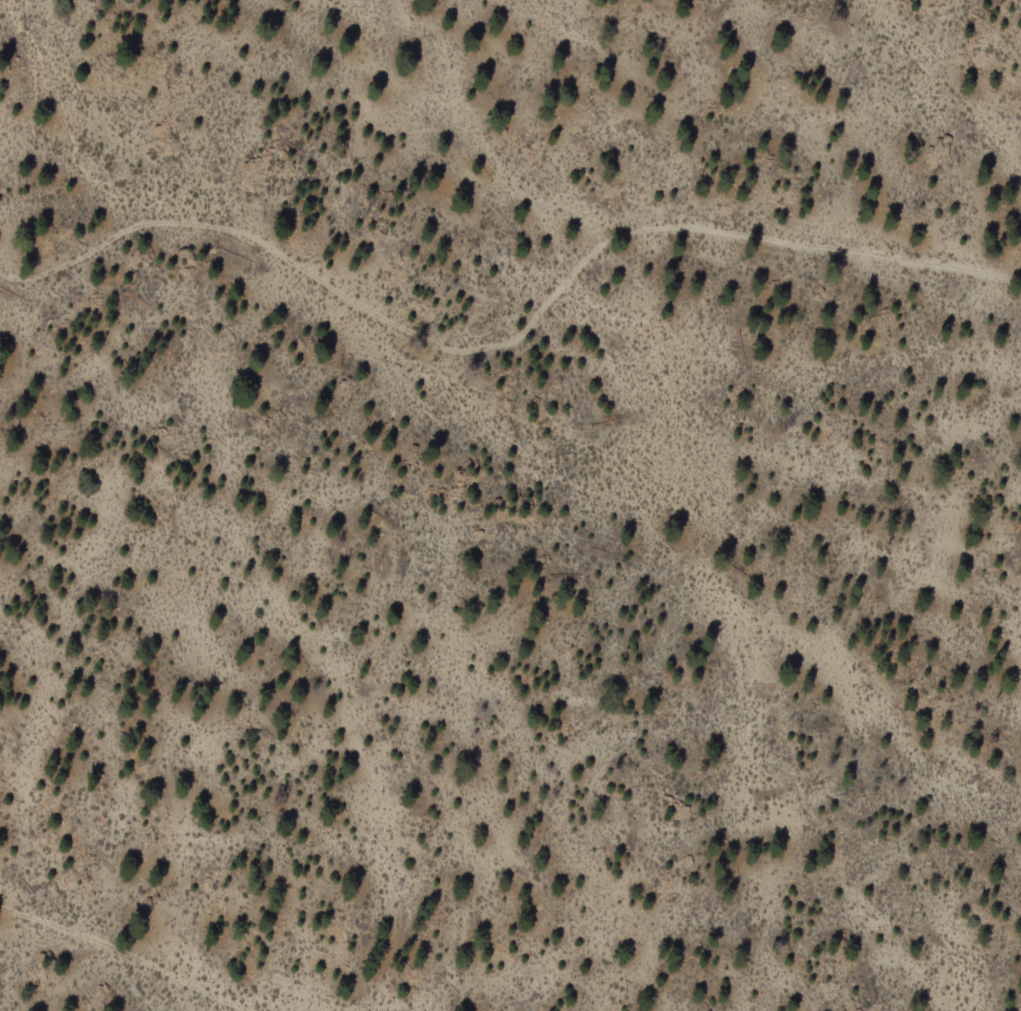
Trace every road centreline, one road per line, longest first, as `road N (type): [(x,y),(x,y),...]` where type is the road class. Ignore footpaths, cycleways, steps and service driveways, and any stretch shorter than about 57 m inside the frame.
road 1 (track): [(0,278),(38,278),(152,224),(211,227),(247,237),(453,353),(510,339),(593,254),(633,234),(700,230),(1020,283)]
road 2 (track): [(0,908),(253,1010)]
road 3 (track): [(1020,156),(864,0)]

